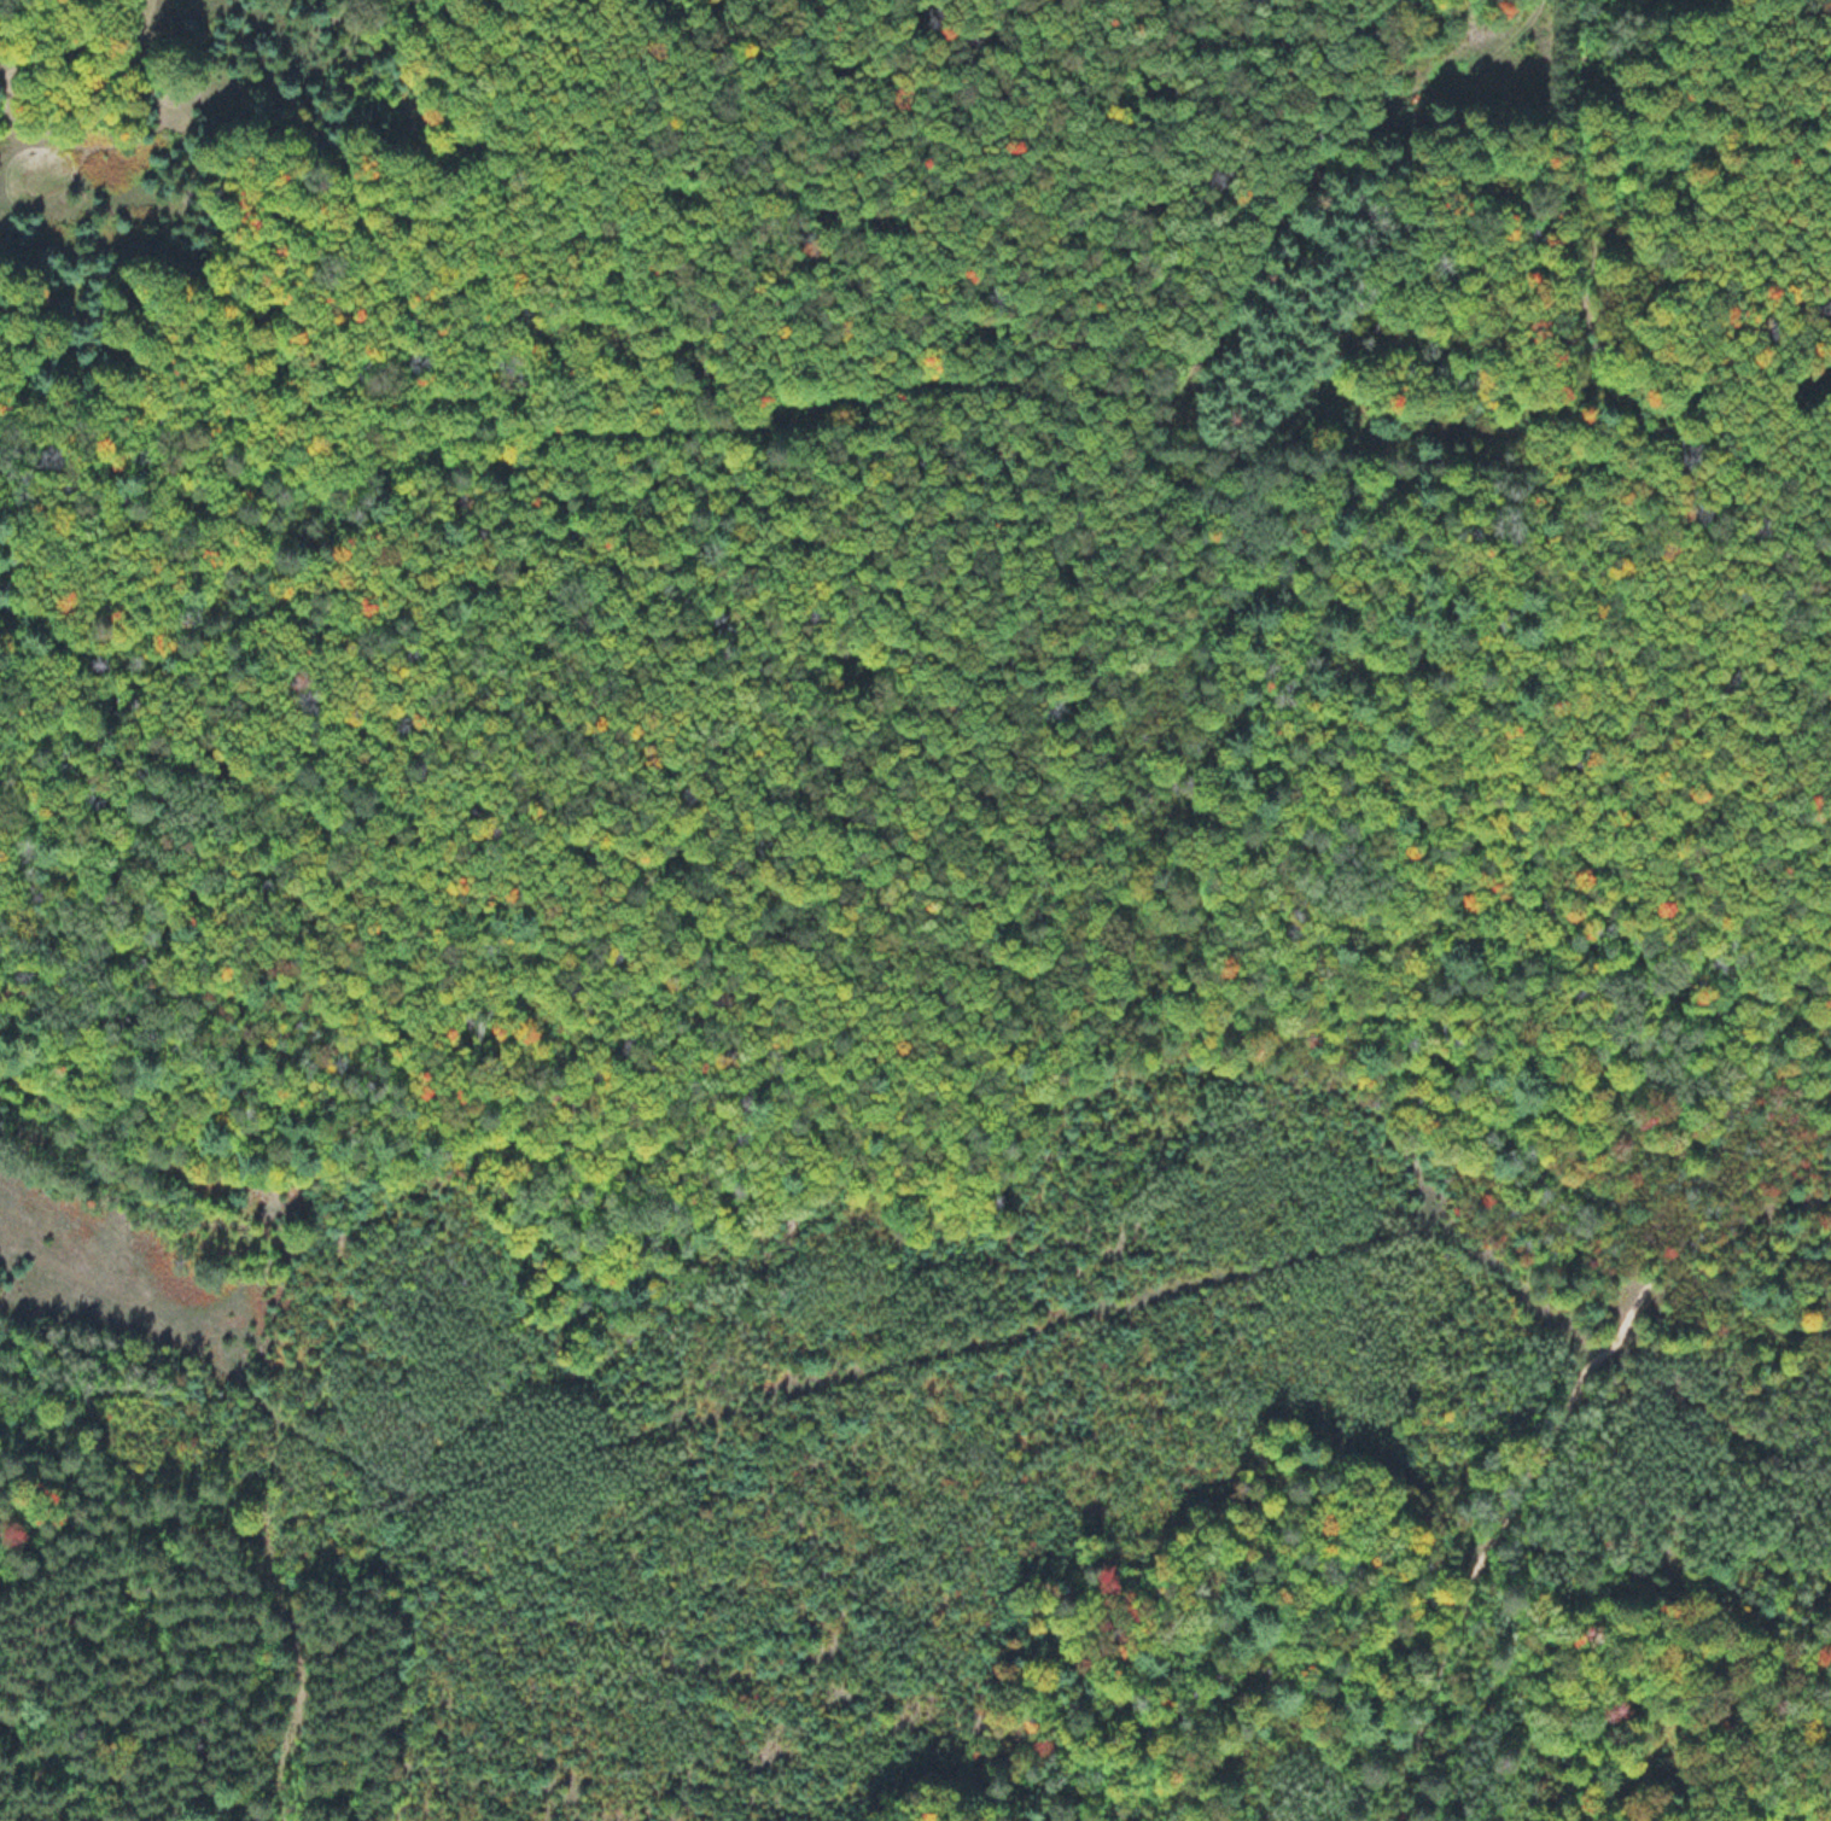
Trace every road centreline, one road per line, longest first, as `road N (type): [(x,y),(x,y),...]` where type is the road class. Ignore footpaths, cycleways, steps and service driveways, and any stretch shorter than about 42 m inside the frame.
road 1 (track): [(1386,1820),(1494,1539),(1654,1279),(1740,1190),(1830,1155)]

